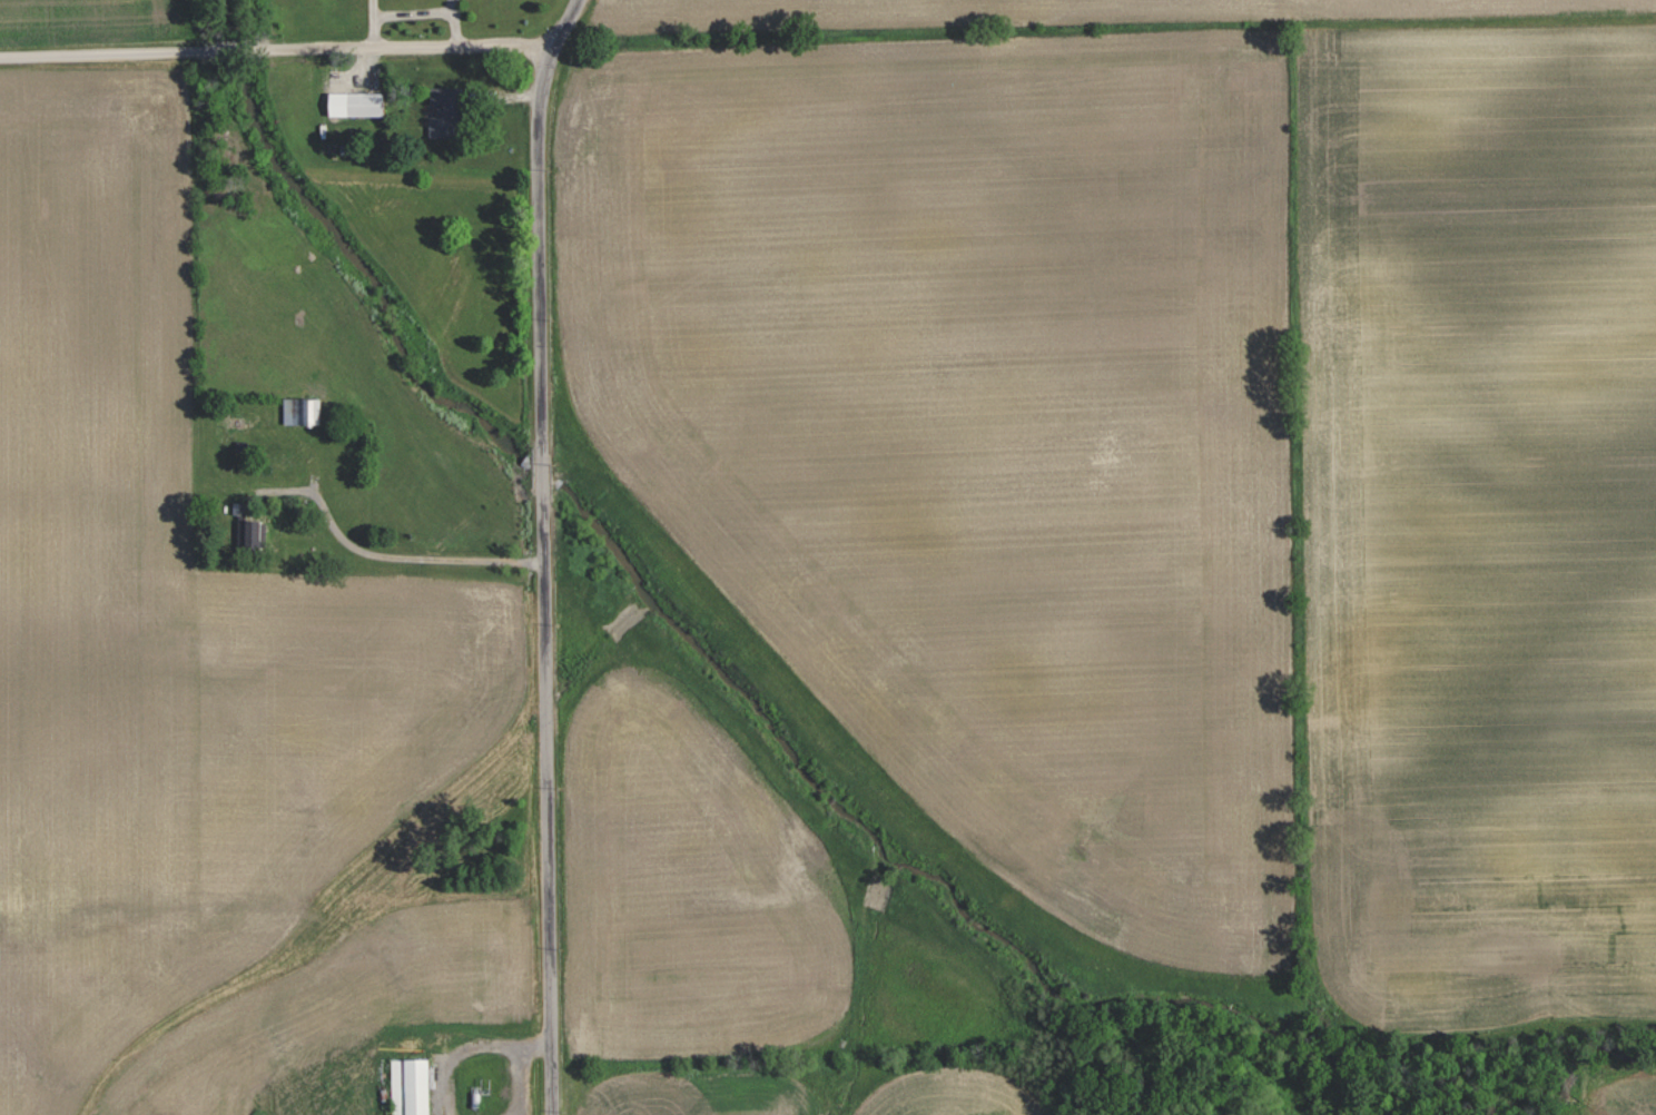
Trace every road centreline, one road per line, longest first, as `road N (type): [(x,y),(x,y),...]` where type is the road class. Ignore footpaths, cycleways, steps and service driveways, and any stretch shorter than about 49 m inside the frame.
road 1 (residential): [(554,1114),(540,93),(549,46),(573,0)]
road 2 (residential): [(0,51),(549,46)]

